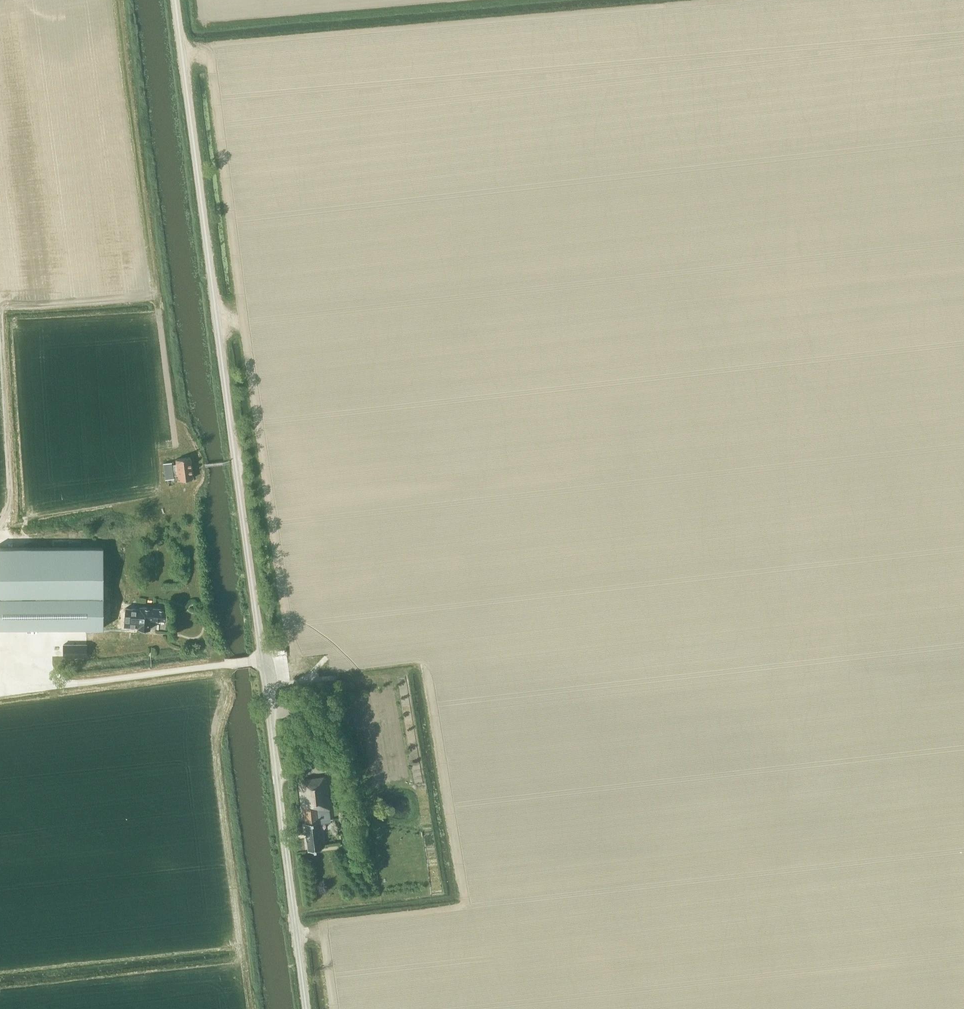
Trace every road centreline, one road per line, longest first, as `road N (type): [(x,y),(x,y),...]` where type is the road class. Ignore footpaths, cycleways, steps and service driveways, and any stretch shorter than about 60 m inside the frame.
road 1 (unclassified): [(306,1008),(175,0)]

